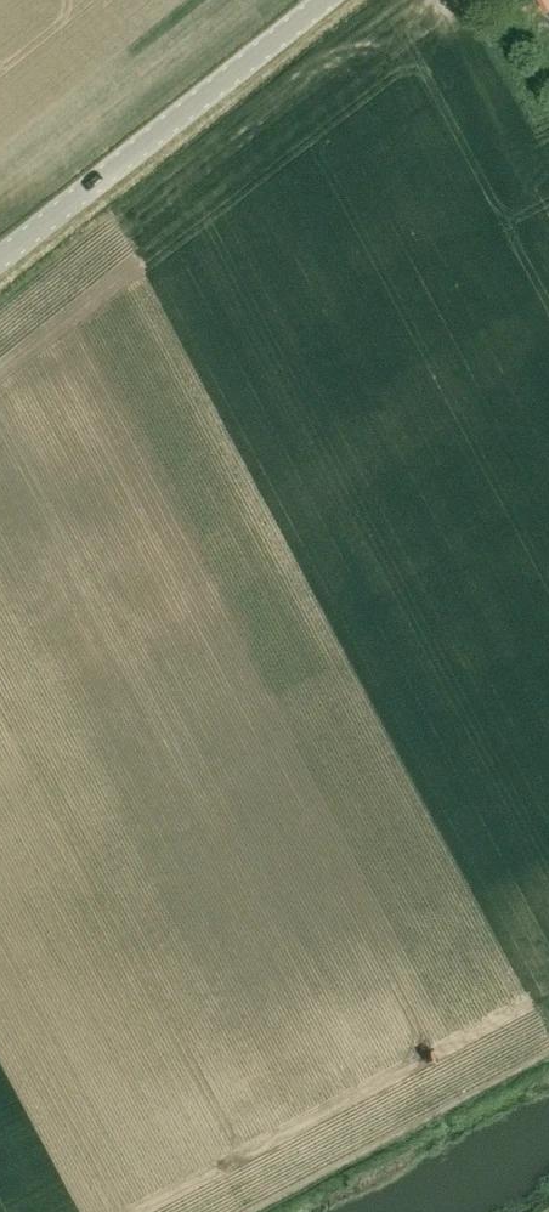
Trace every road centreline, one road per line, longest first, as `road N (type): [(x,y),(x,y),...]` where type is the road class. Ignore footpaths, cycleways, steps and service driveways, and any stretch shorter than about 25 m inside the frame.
road 1 (tertiary): [(0,255),(325,0)]

